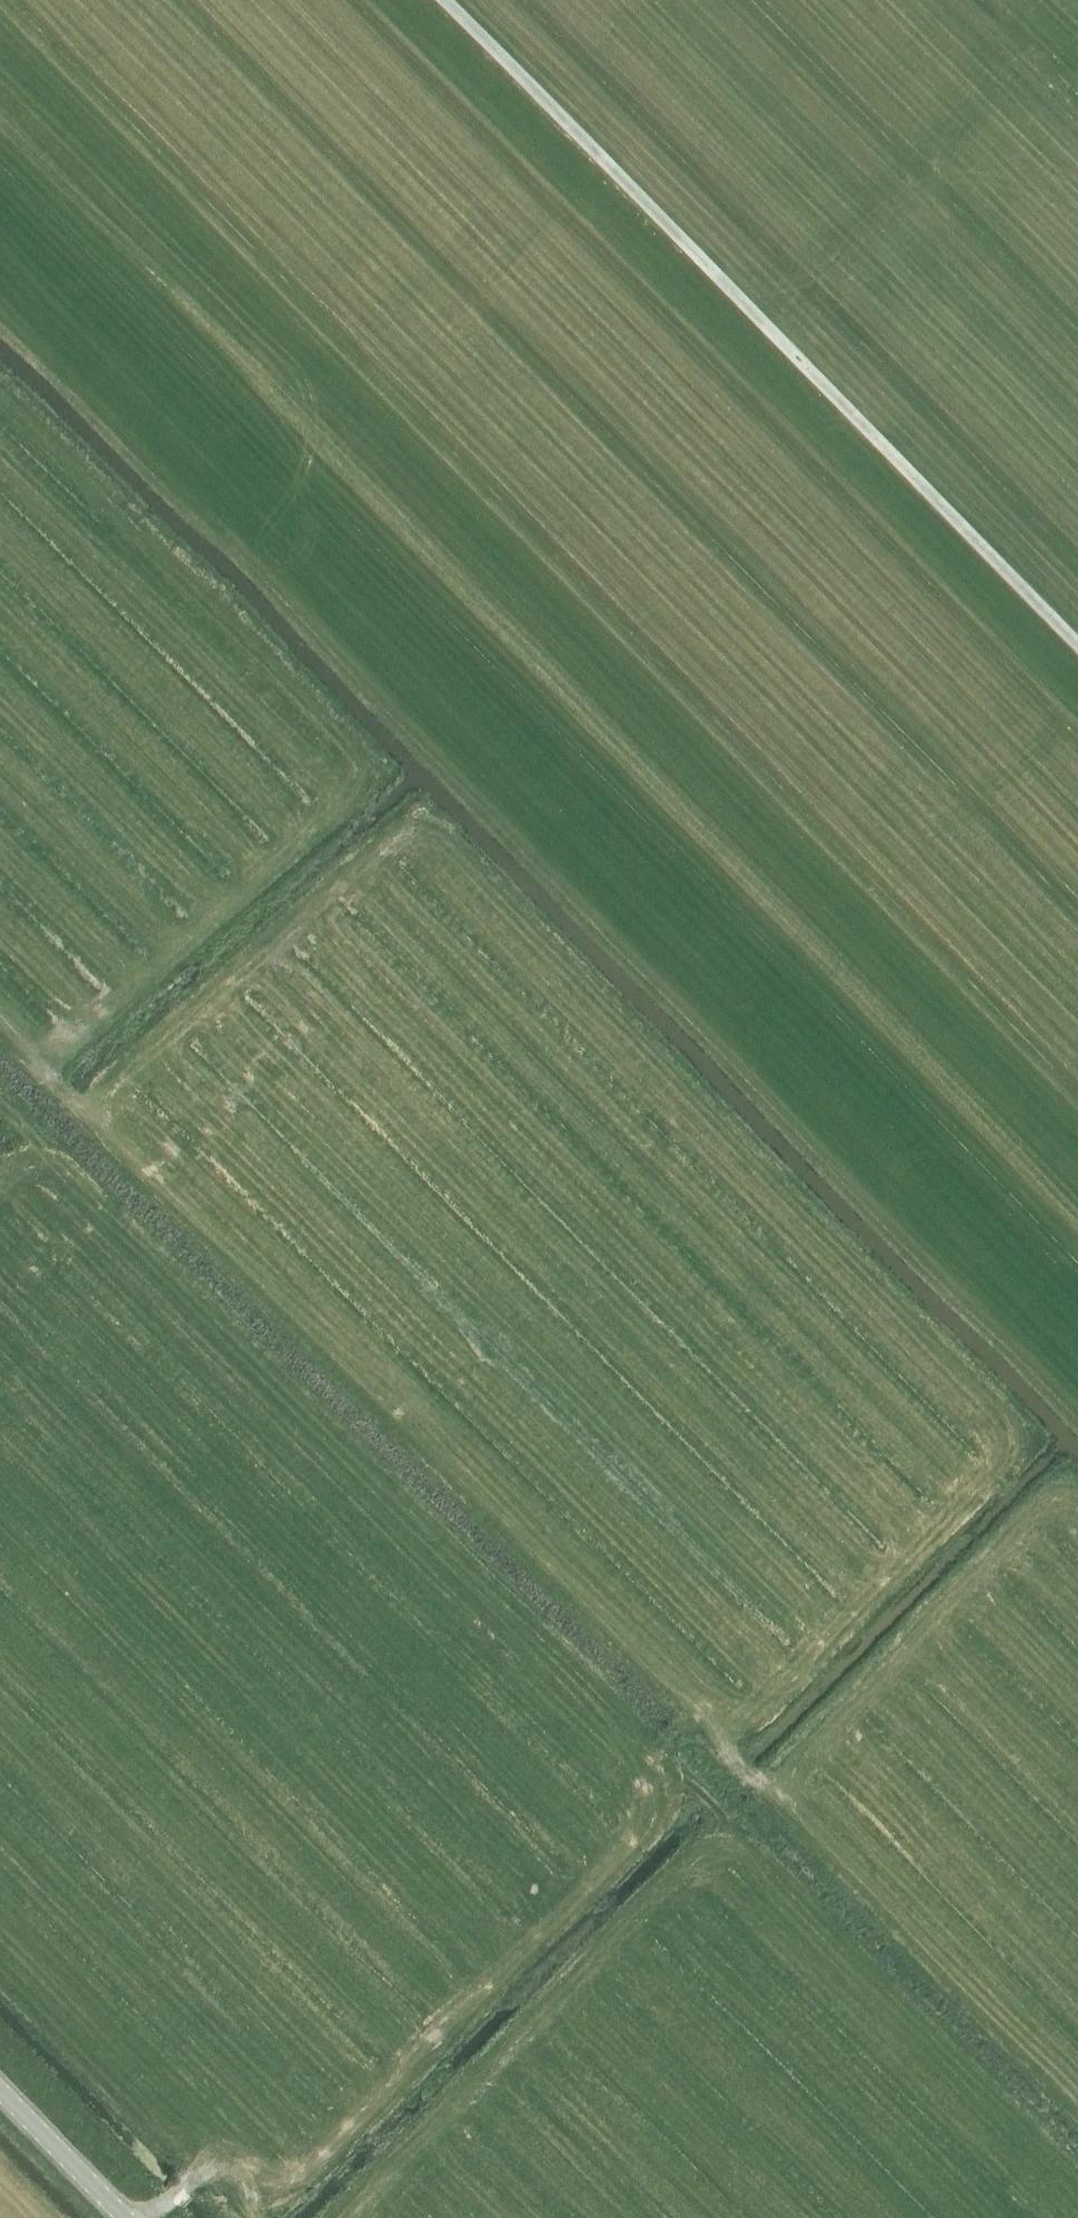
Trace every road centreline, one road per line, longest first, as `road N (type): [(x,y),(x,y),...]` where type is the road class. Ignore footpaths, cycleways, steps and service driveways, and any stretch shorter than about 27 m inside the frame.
road 1 (track): [(1077,645),(442,0)]
road 2 (tertiary): [(125,2217),(0,2089)]

